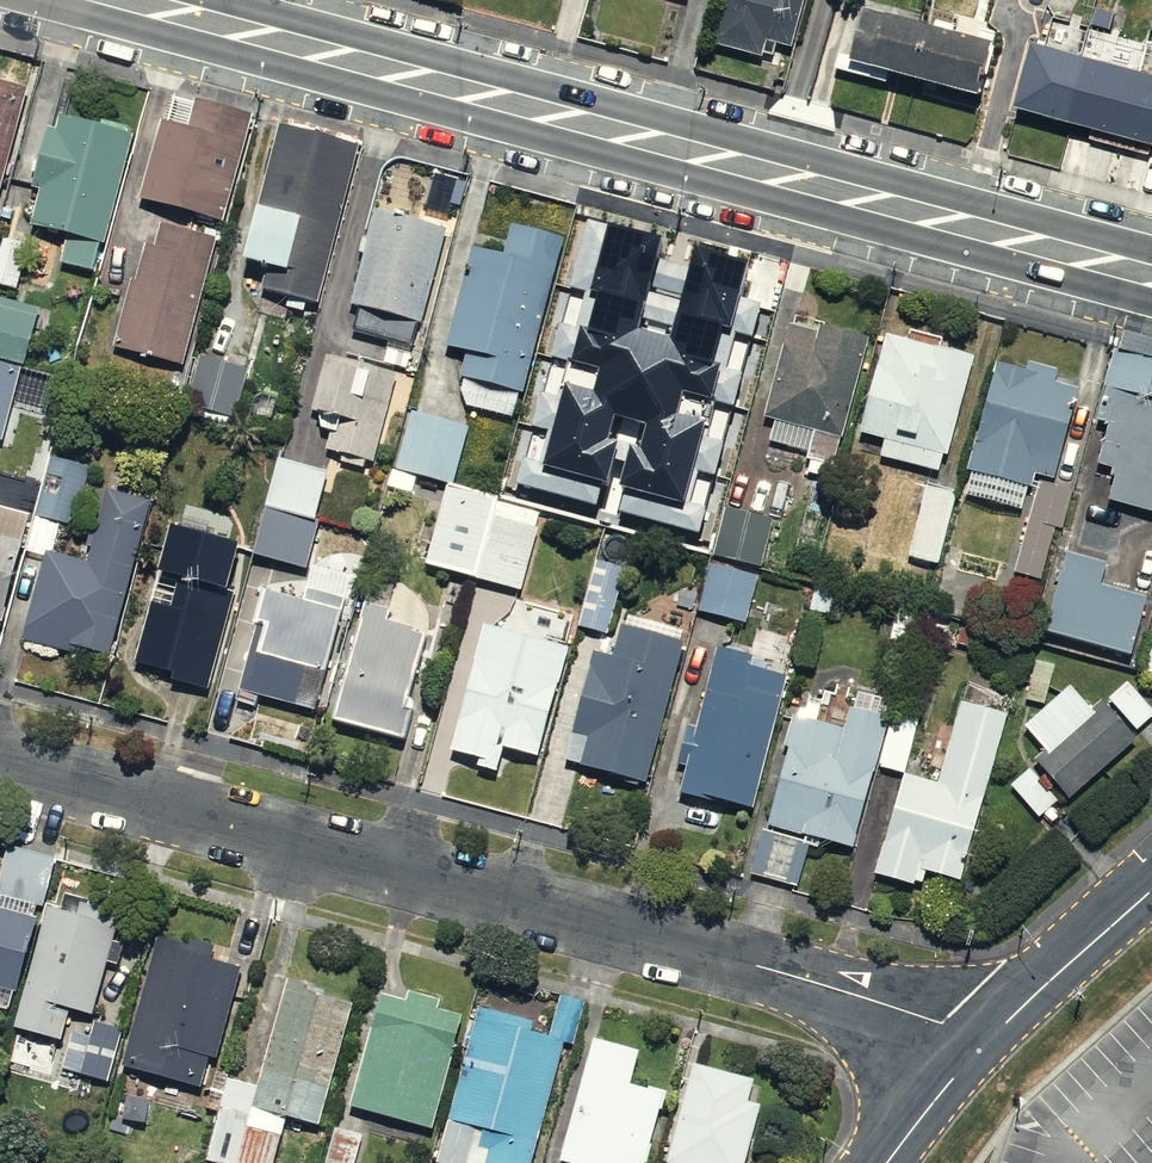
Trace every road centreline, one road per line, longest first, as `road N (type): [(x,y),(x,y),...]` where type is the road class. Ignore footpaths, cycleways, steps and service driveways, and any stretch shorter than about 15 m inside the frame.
road 1 (secondary): [(126,0),(1151,277)]
road 2 (residential): [(0,760),(714,953),(984,1039)]
road 3 (tertiary): [(984,1039),(1151,889)]
road 4 (tertiary): [(890,1162),(984,1039)]

